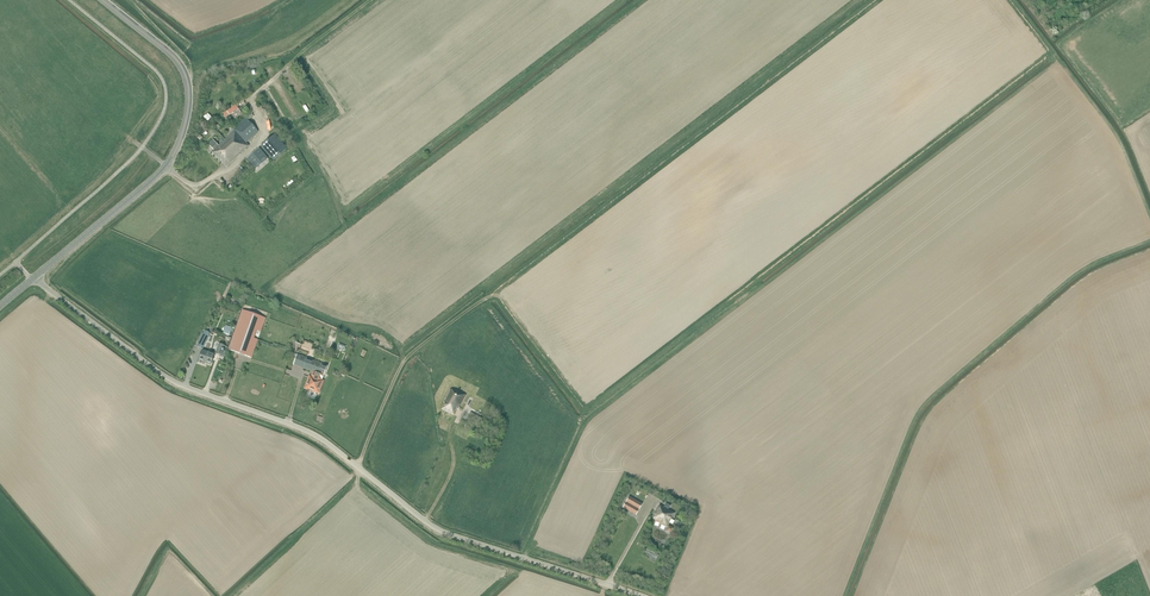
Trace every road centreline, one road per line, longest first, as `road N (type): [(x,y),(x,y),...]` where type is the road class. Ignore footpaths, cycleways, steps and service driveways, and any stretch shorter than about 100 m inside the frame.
road 1 (unclassified): [(642,595),(444,532),(321,437),(182,386),(33,278)]
road 2 (tertiary): [(33,278),(152,179),(183,133),(184,69),(103,0)]
road 3 (track): [(491,293),(405,358),(356,465)]

